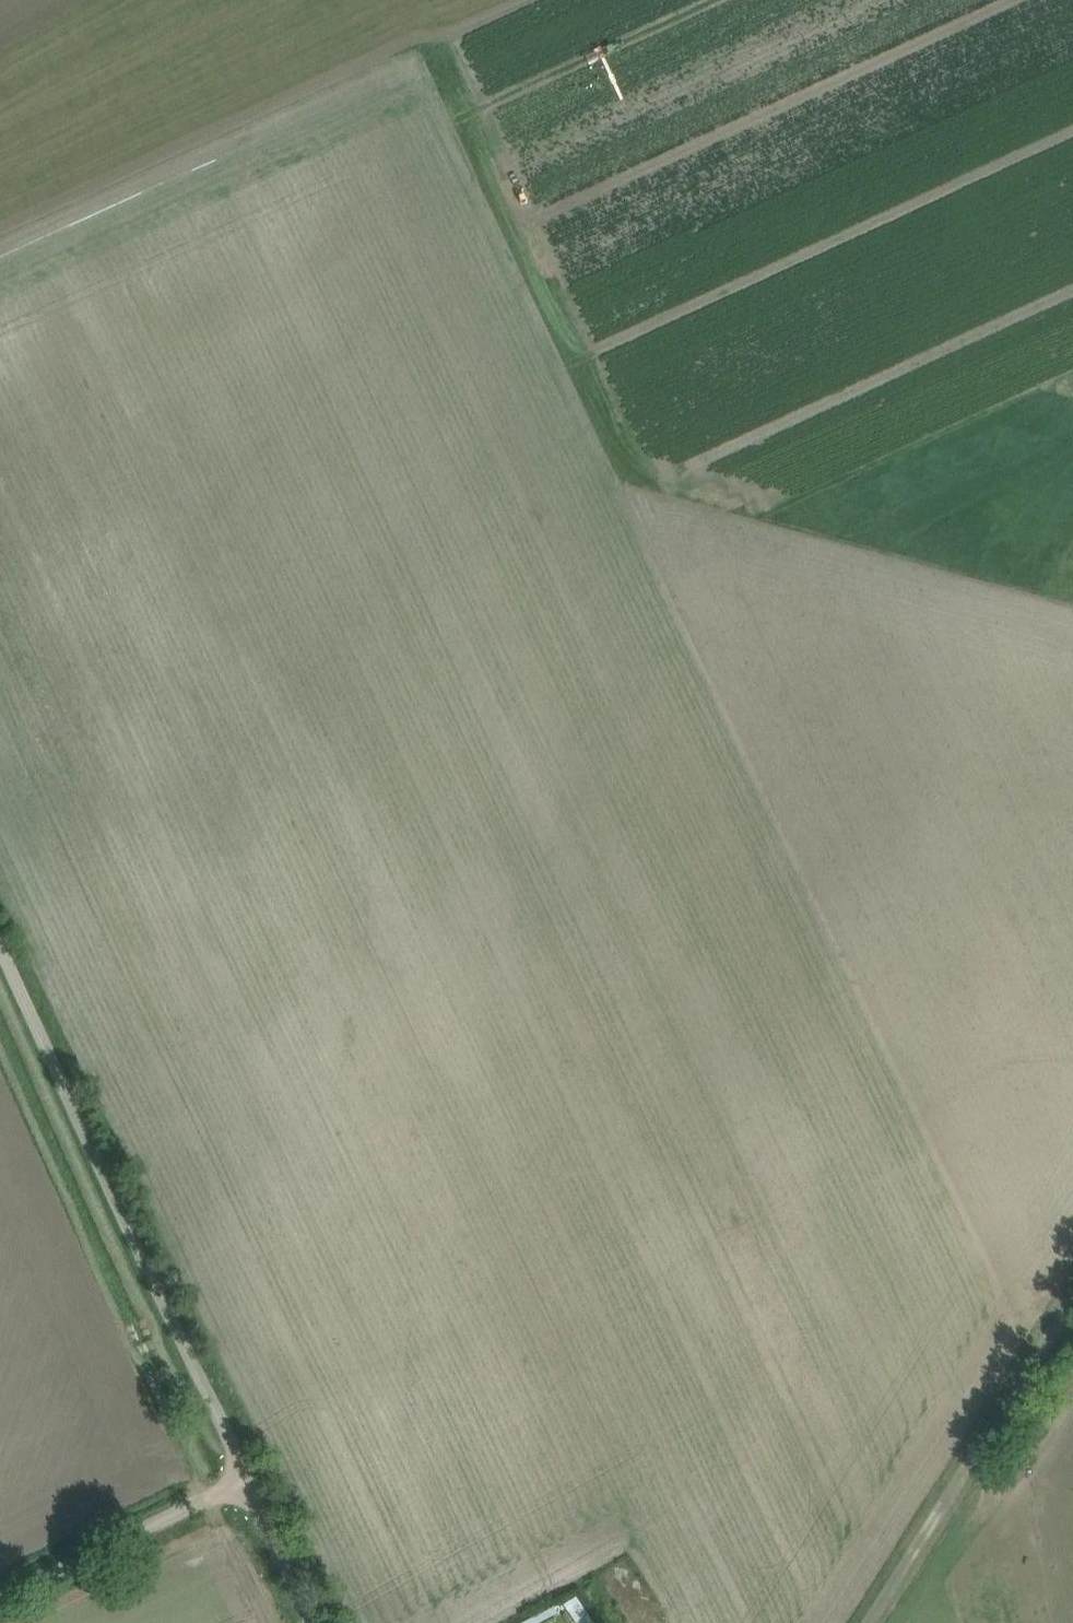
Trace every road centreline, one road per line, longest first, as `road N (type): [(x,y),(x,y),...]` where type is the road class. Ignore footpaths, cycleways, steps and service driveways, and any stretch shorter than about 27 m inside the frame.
road 1 (unclassified): [(0,942),(247,1479)]
road 2 (track): [(871,1622),(1072,1306)]
road 3 (unclassified): [(247,1479),(0,1600)]
road 4 (unclassified): [(247,1479),(314,1622)]

